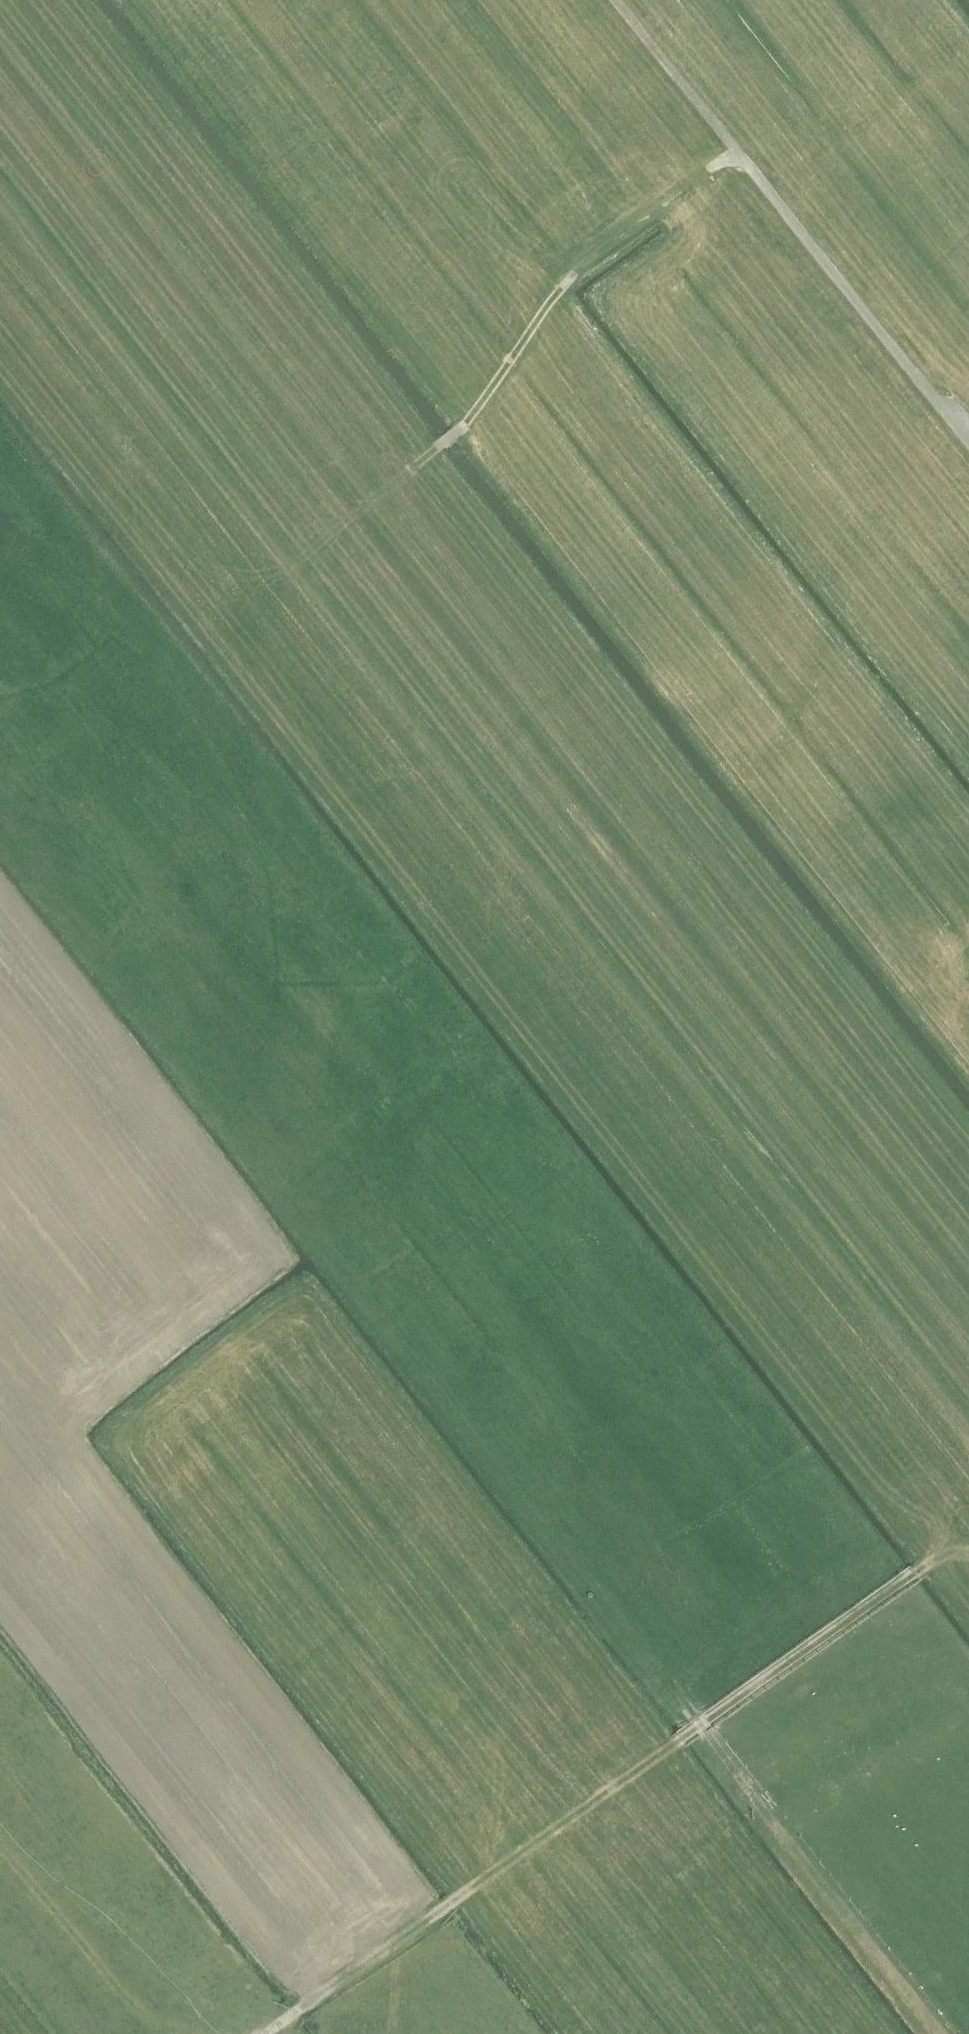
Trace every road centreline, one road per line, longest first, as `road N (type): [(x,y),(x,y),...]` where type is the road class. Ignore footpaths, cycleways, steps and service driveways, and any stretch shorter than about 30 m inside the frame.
road 1 (track): [(968,453),(609,0)]

